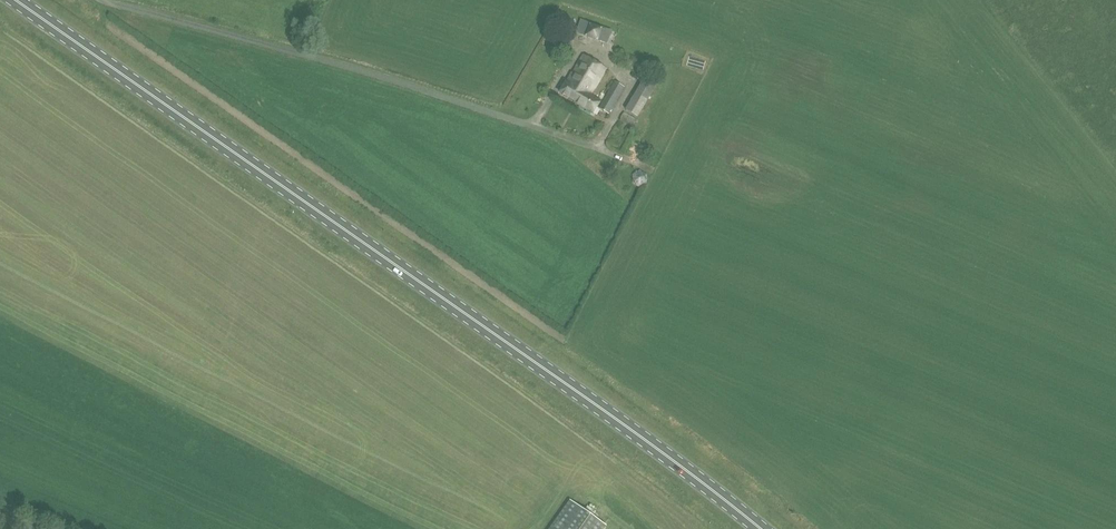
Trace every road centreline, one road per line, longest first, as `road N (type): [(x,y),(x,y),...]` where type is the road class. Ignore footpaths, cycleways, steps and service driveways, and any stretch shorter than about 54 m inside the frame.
road 1 (primary): [(21,0),(707,472),(766,528)]

